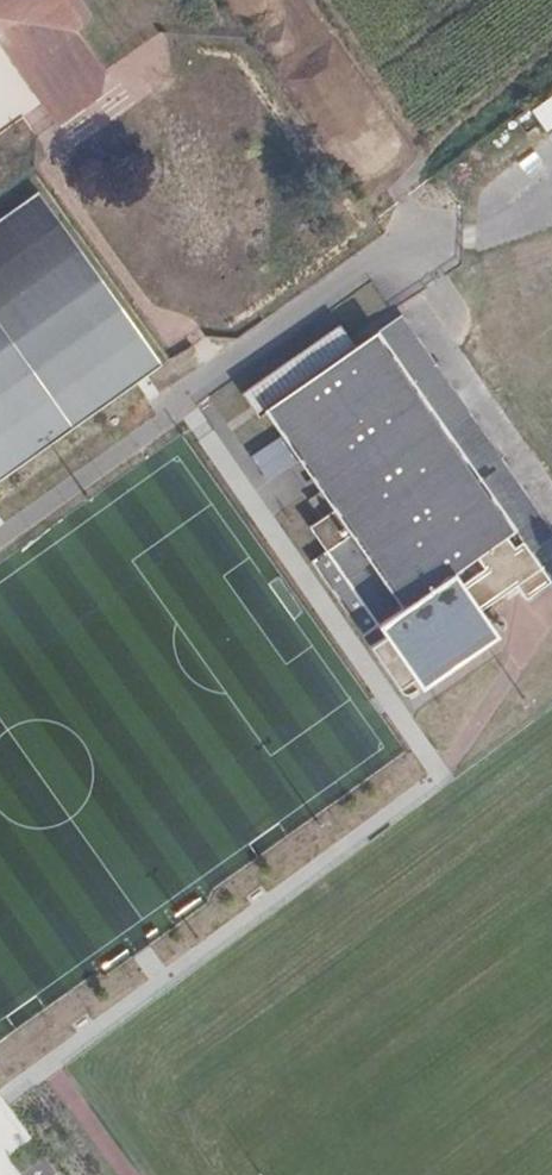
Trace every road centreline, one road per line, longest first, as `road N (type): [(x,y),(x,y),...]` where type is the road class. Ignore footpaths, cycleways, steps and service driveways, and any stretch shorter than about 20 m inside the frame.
road 1 (track): [(551,56),(423,155),(420,233)]

